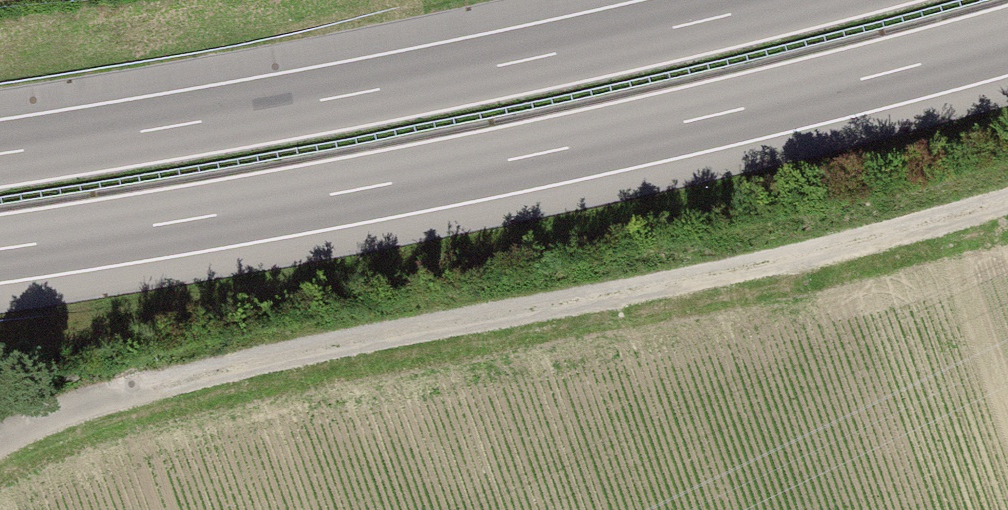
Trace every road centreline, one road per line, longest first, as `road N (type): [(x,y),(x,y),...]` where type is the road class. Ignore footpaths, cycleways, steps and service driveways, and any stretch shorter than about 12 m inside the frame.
road 1 (track): [(0,440),(162,382),(335,340),(799,252),(1007,198)]
road 2 (motorway): [(0,249),(515,159),(1007,40)]
road 3 (motorway): [(785,0),(352,94),(0,153)]

